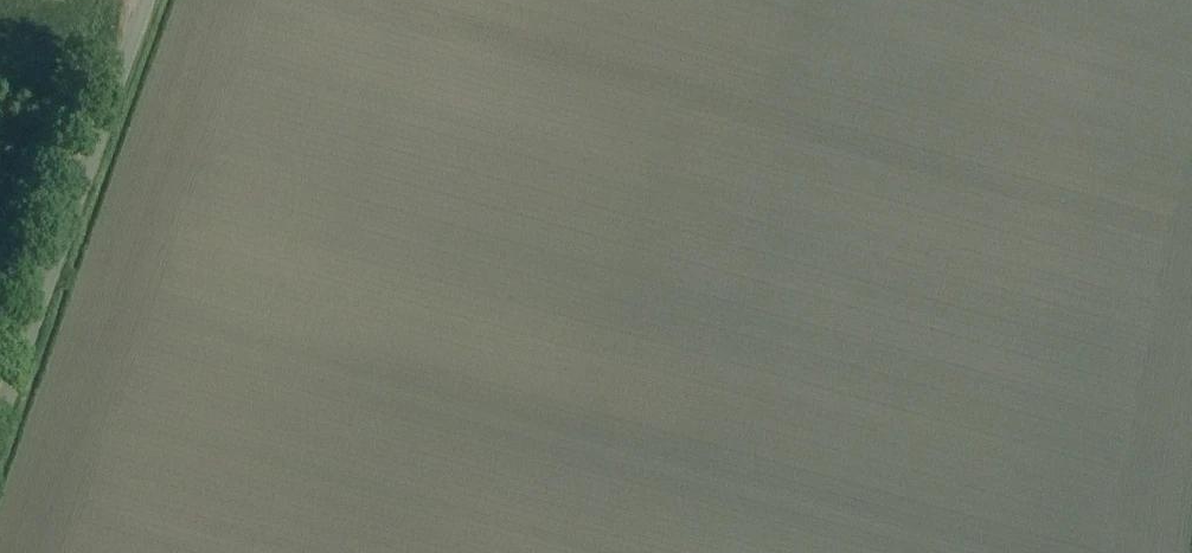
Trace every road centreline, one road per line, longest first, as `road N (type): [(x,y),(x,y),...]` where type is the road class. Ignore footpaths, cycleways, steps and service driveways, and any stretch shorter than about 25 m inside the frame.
road 1 (unclassified): [(0,416),(147,0)]

